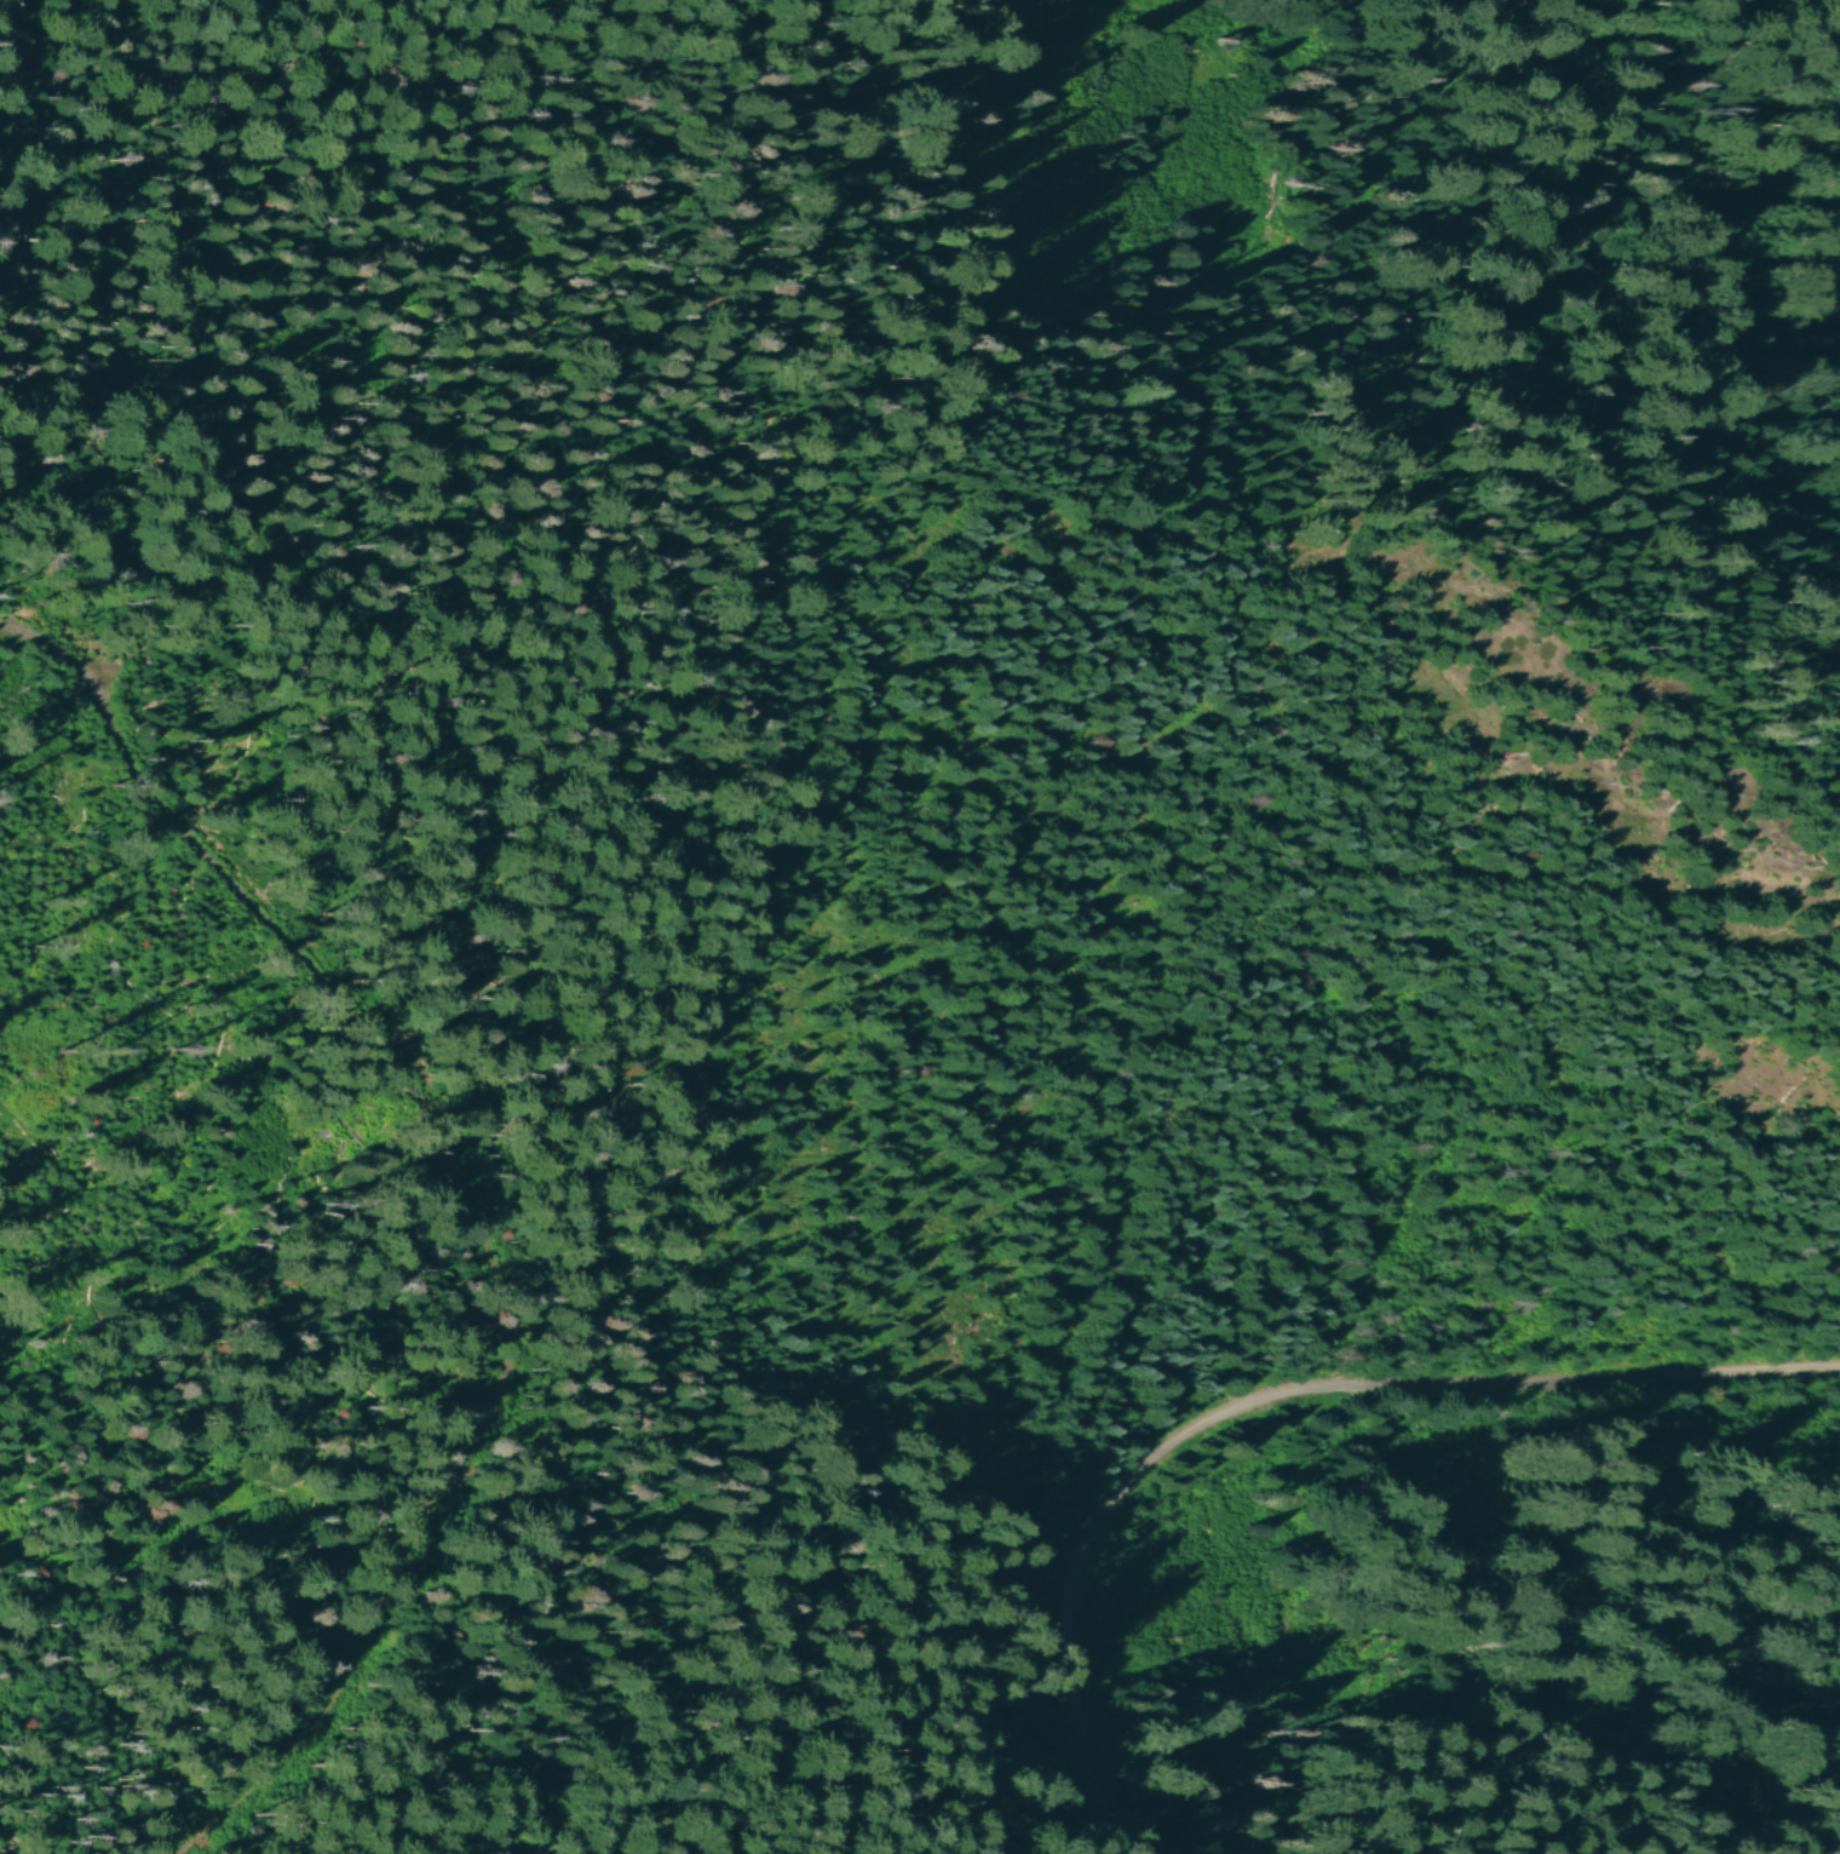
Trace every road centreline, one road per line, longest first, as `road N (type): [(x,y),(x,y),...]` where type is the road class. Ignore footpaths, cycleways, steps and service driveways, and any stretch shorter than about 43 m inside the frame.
road 1 (track): [(120,1853),(301,1682),(467,1451),(483,1387),(481,1315),(452,1194),(420,1113),(349,1011),(183,819),(74,645),(35,626),(0,621)]
road 2 (residential): [(1117,1853),(1065,1735),(1054,1659),(1063,1583),(1093,1514),(1117,1476),(1162,1440),(1217,1412),(1276,1400),(1839,1374)]

